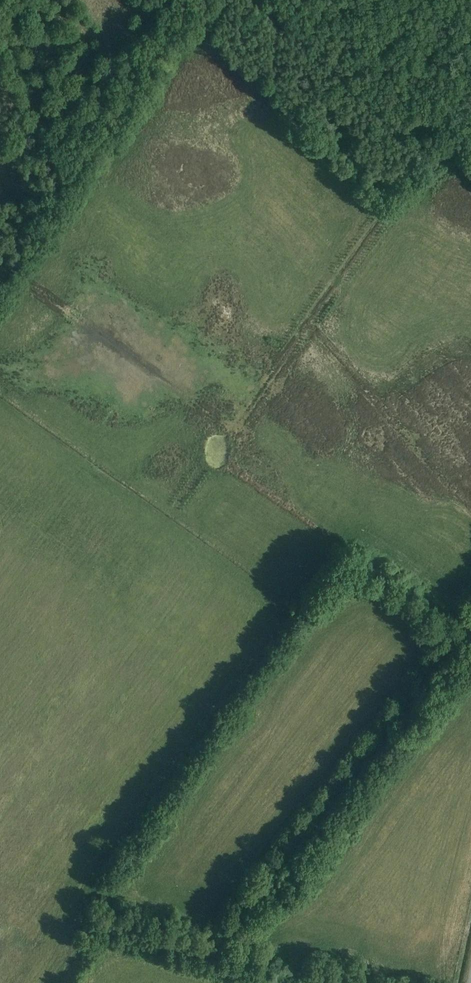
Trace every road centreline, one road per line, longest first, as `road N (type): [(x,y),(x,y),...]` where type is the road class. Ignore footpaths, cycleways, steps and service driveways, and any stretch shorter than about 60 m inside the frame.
road 1 (track): [(470,625),(234,926),(206,942),(111,927),(63,982)]

